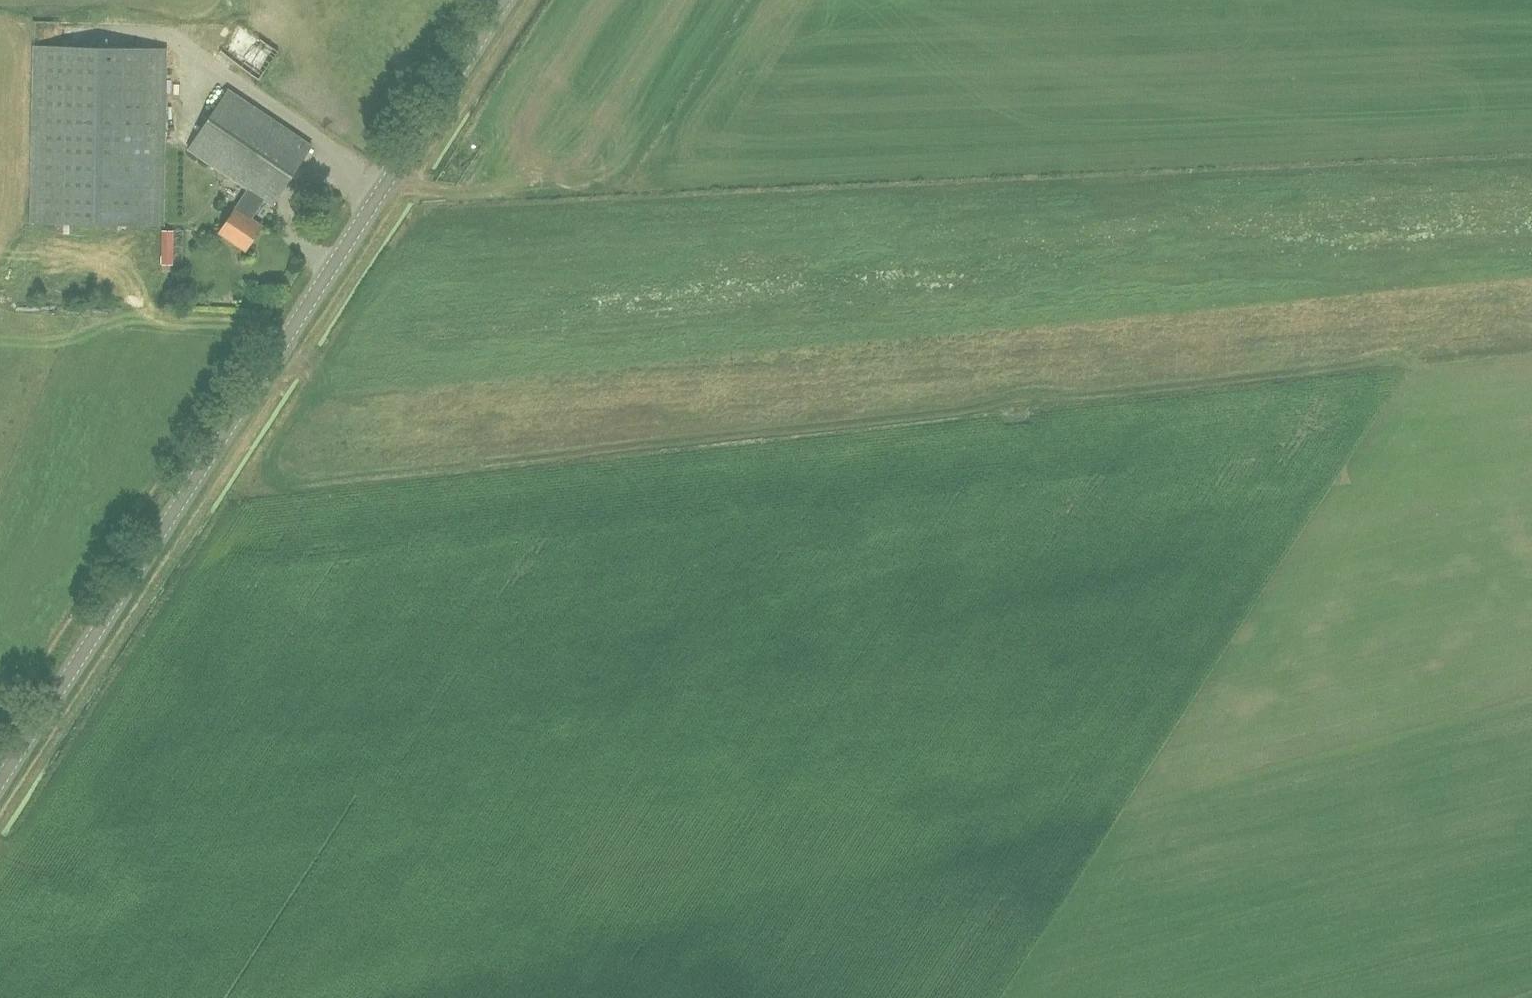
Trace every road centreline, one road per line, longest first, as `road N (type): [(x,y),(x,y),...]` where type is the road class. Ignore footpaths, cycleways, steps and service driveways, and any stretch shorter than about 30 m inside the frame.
road 1 (tertiary): [(0,790),(511,0)]

